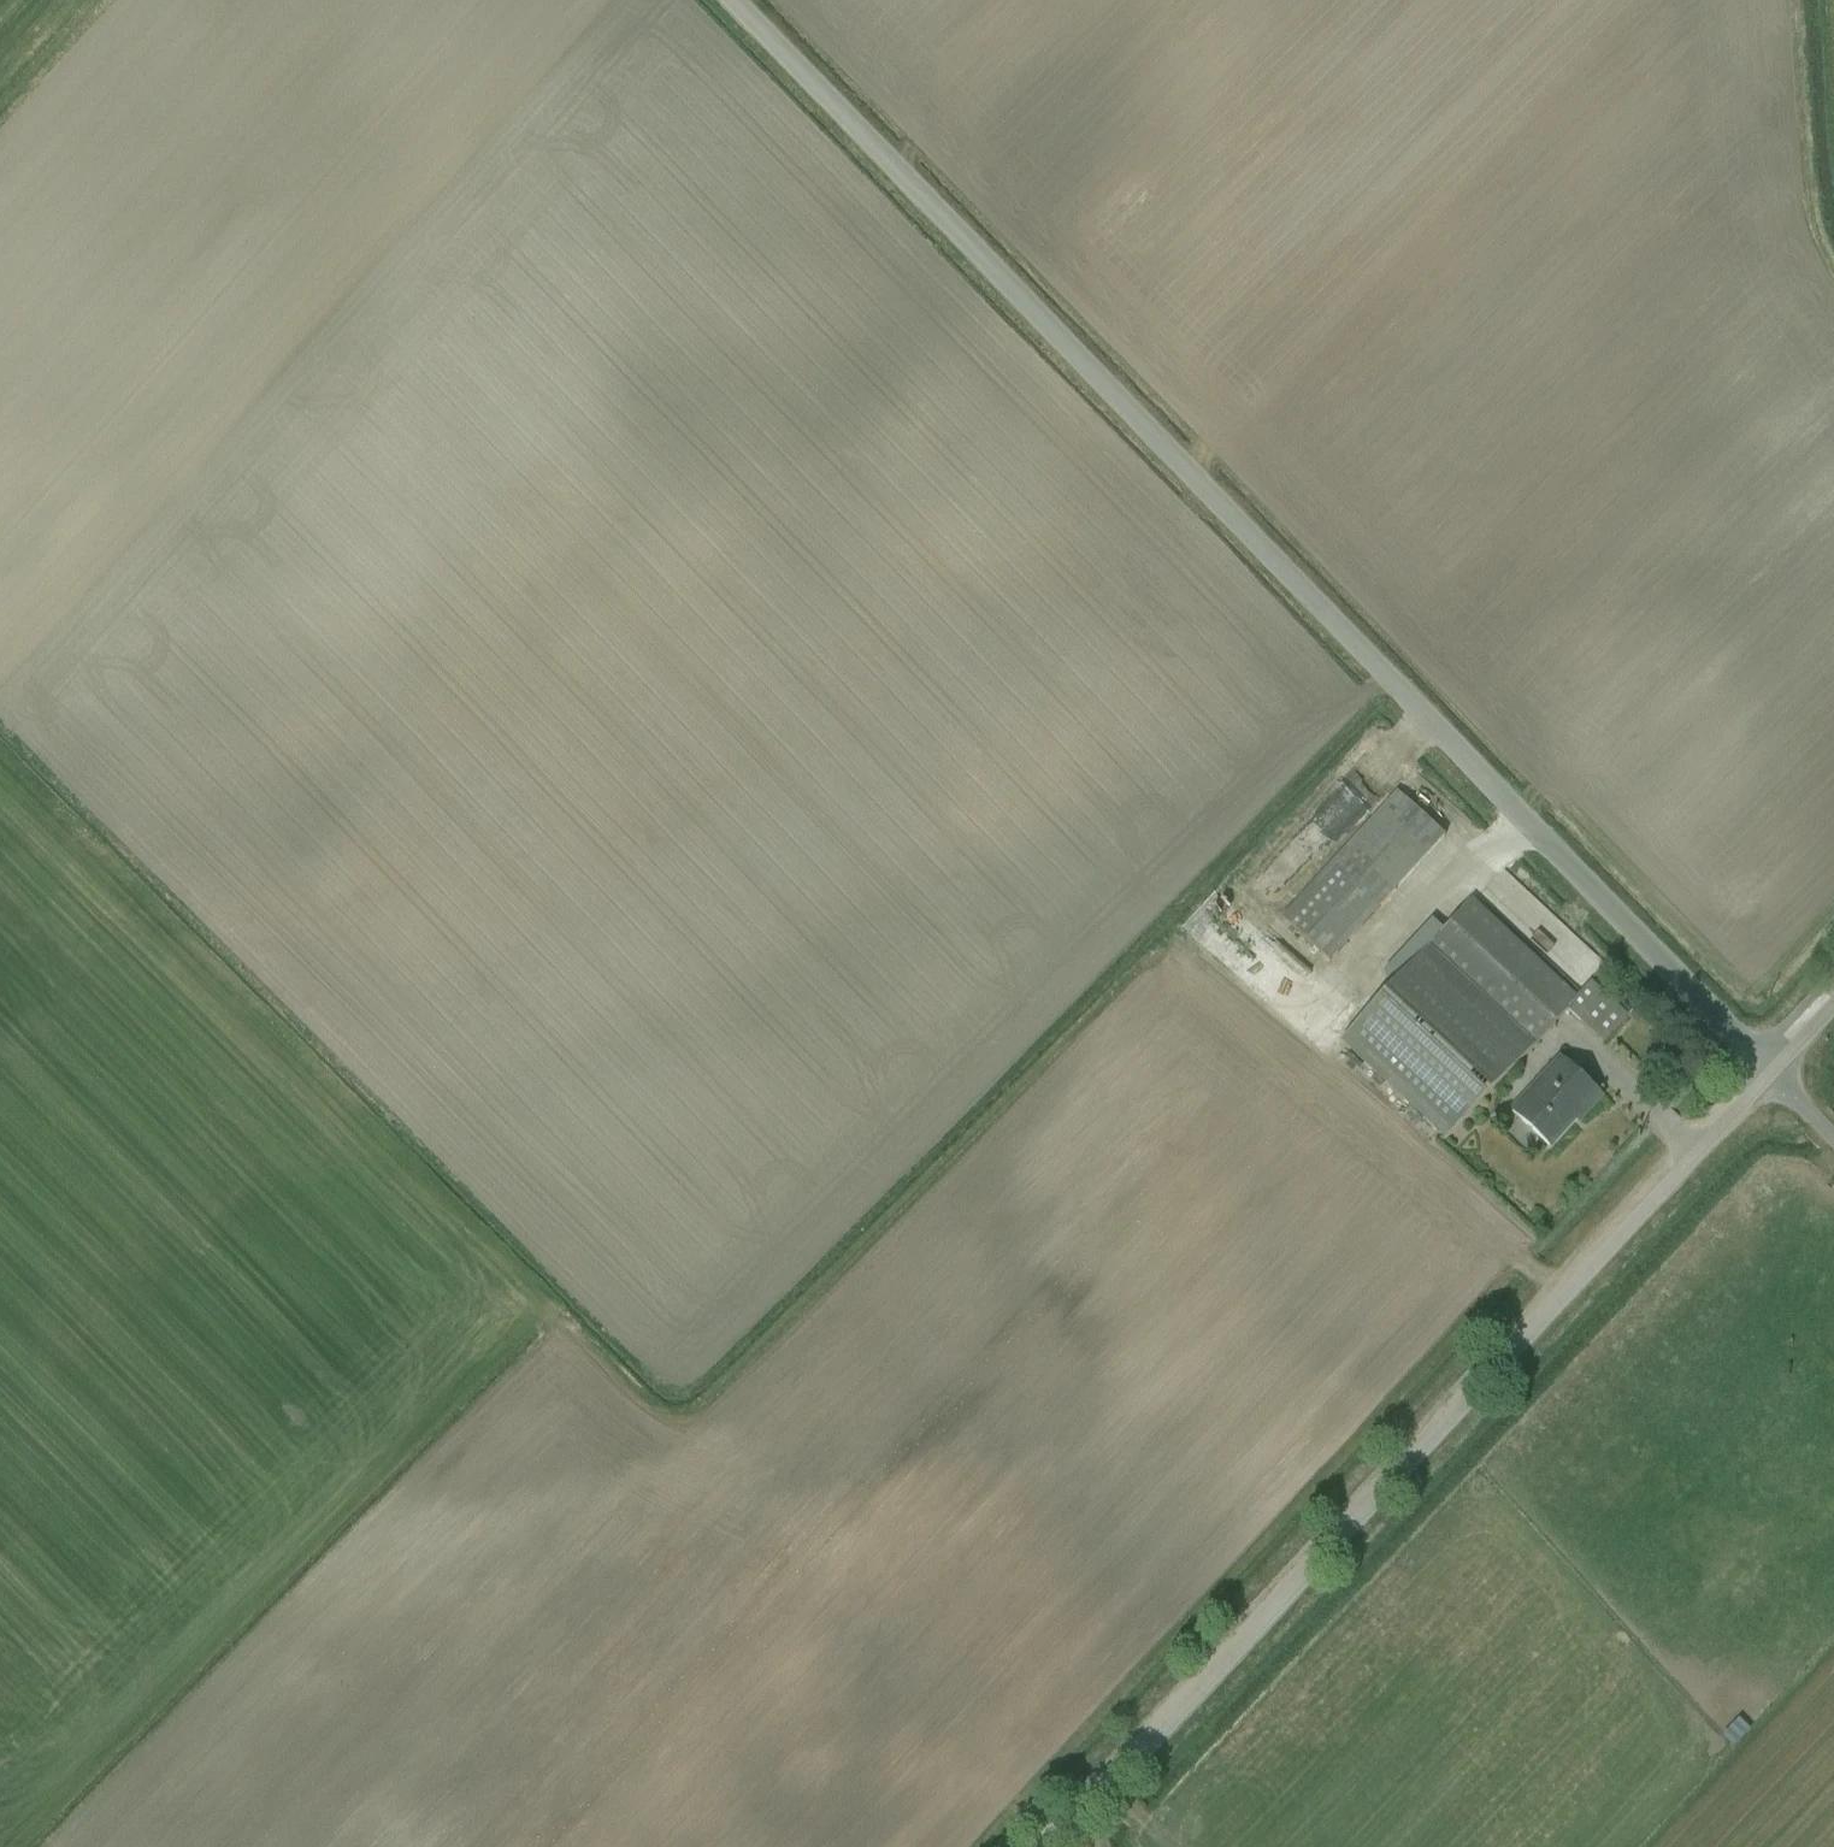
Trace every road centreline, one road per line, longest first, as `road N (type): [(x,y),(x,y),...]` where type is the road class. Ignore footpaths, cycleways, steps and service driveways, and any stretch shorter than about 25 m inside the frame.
road 1 (unclassified): [(738,0),(1777,1088)]
road 2 (unclassified): [(1058,1846),(1777,1088)]

